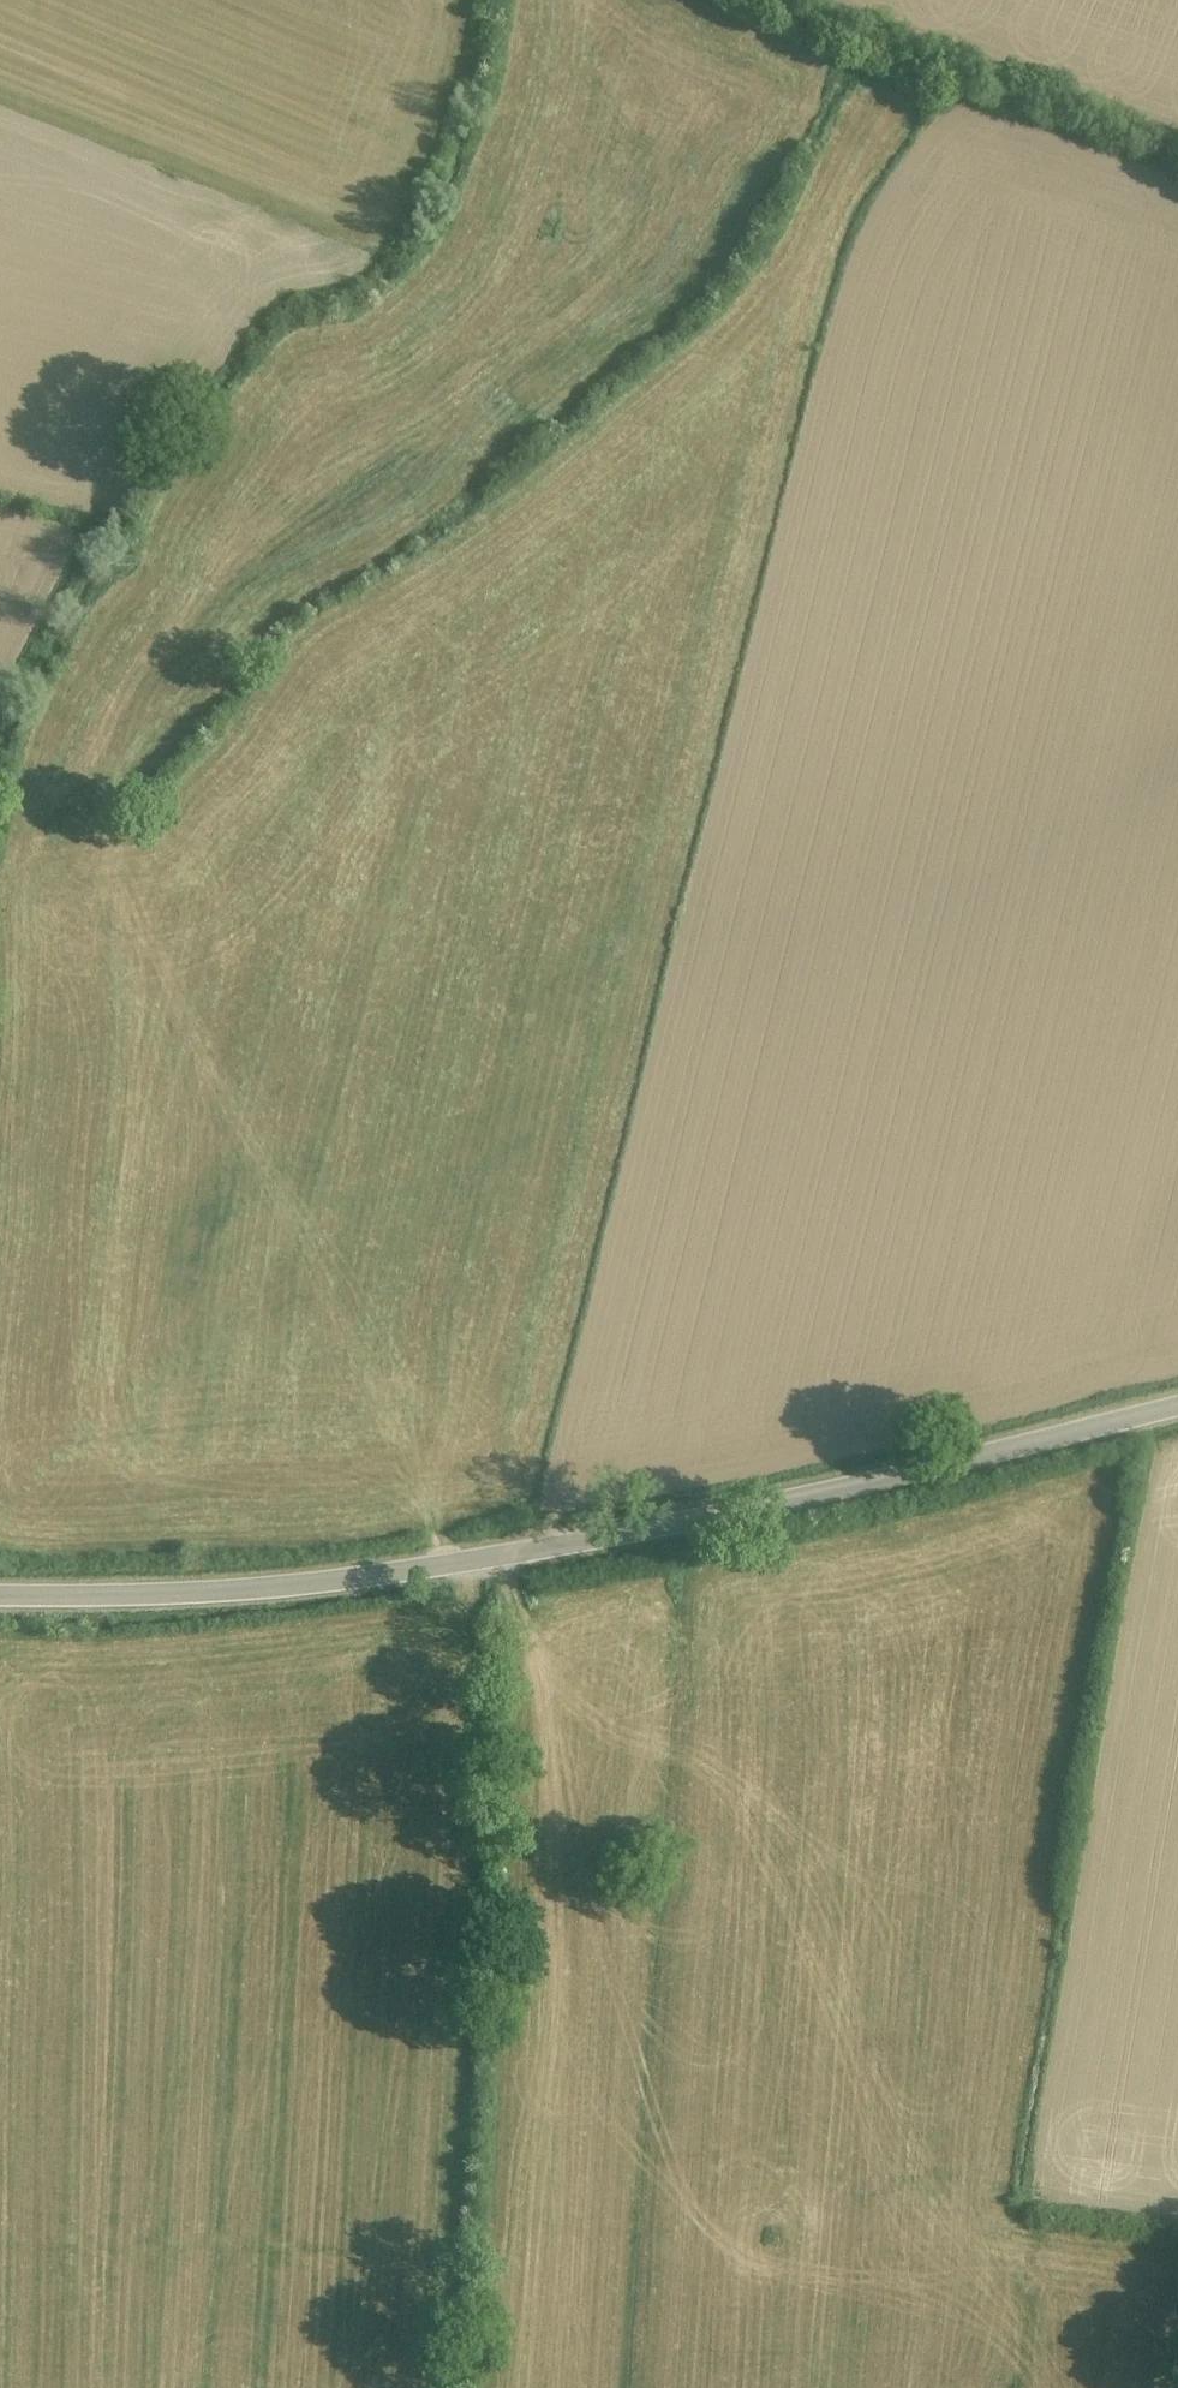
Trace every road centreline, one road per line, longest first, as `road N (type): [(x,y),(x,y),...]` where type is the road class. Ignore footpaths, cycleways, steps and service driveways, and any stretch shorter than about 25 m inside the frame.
road 1 (unclassified): [(0,1596),(140,1598),(500,1559),(785,1504),(1177,1410)]

